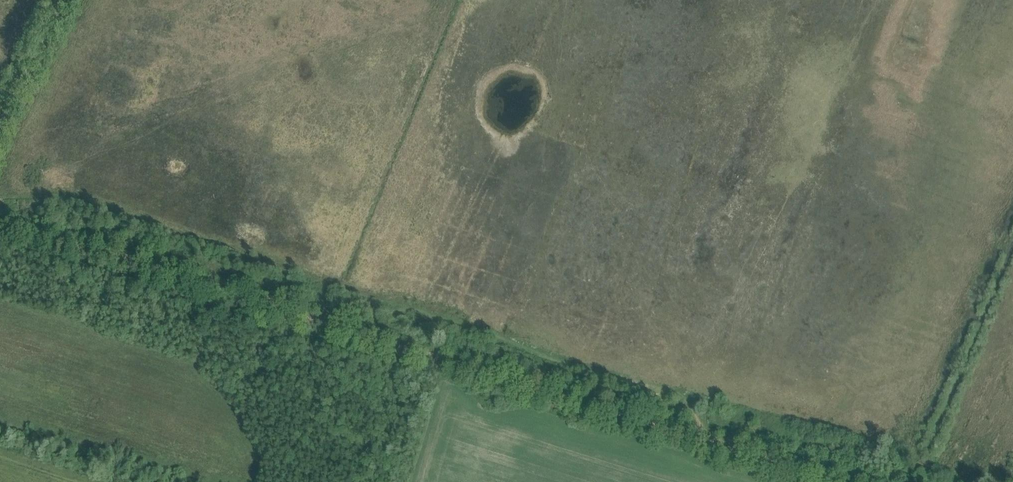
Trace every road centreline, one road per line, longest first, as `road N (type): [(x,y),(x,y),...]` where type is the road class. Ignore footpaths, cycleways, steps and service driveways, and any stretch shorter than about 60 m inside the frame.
road 1 (track): [(705,440),(350,330)]
road 2 (track): [(350,330),(0,221)]
road 3 (track): [(841,481),(705,440)]
road 4 (track): [(0,122),(62,0)]

